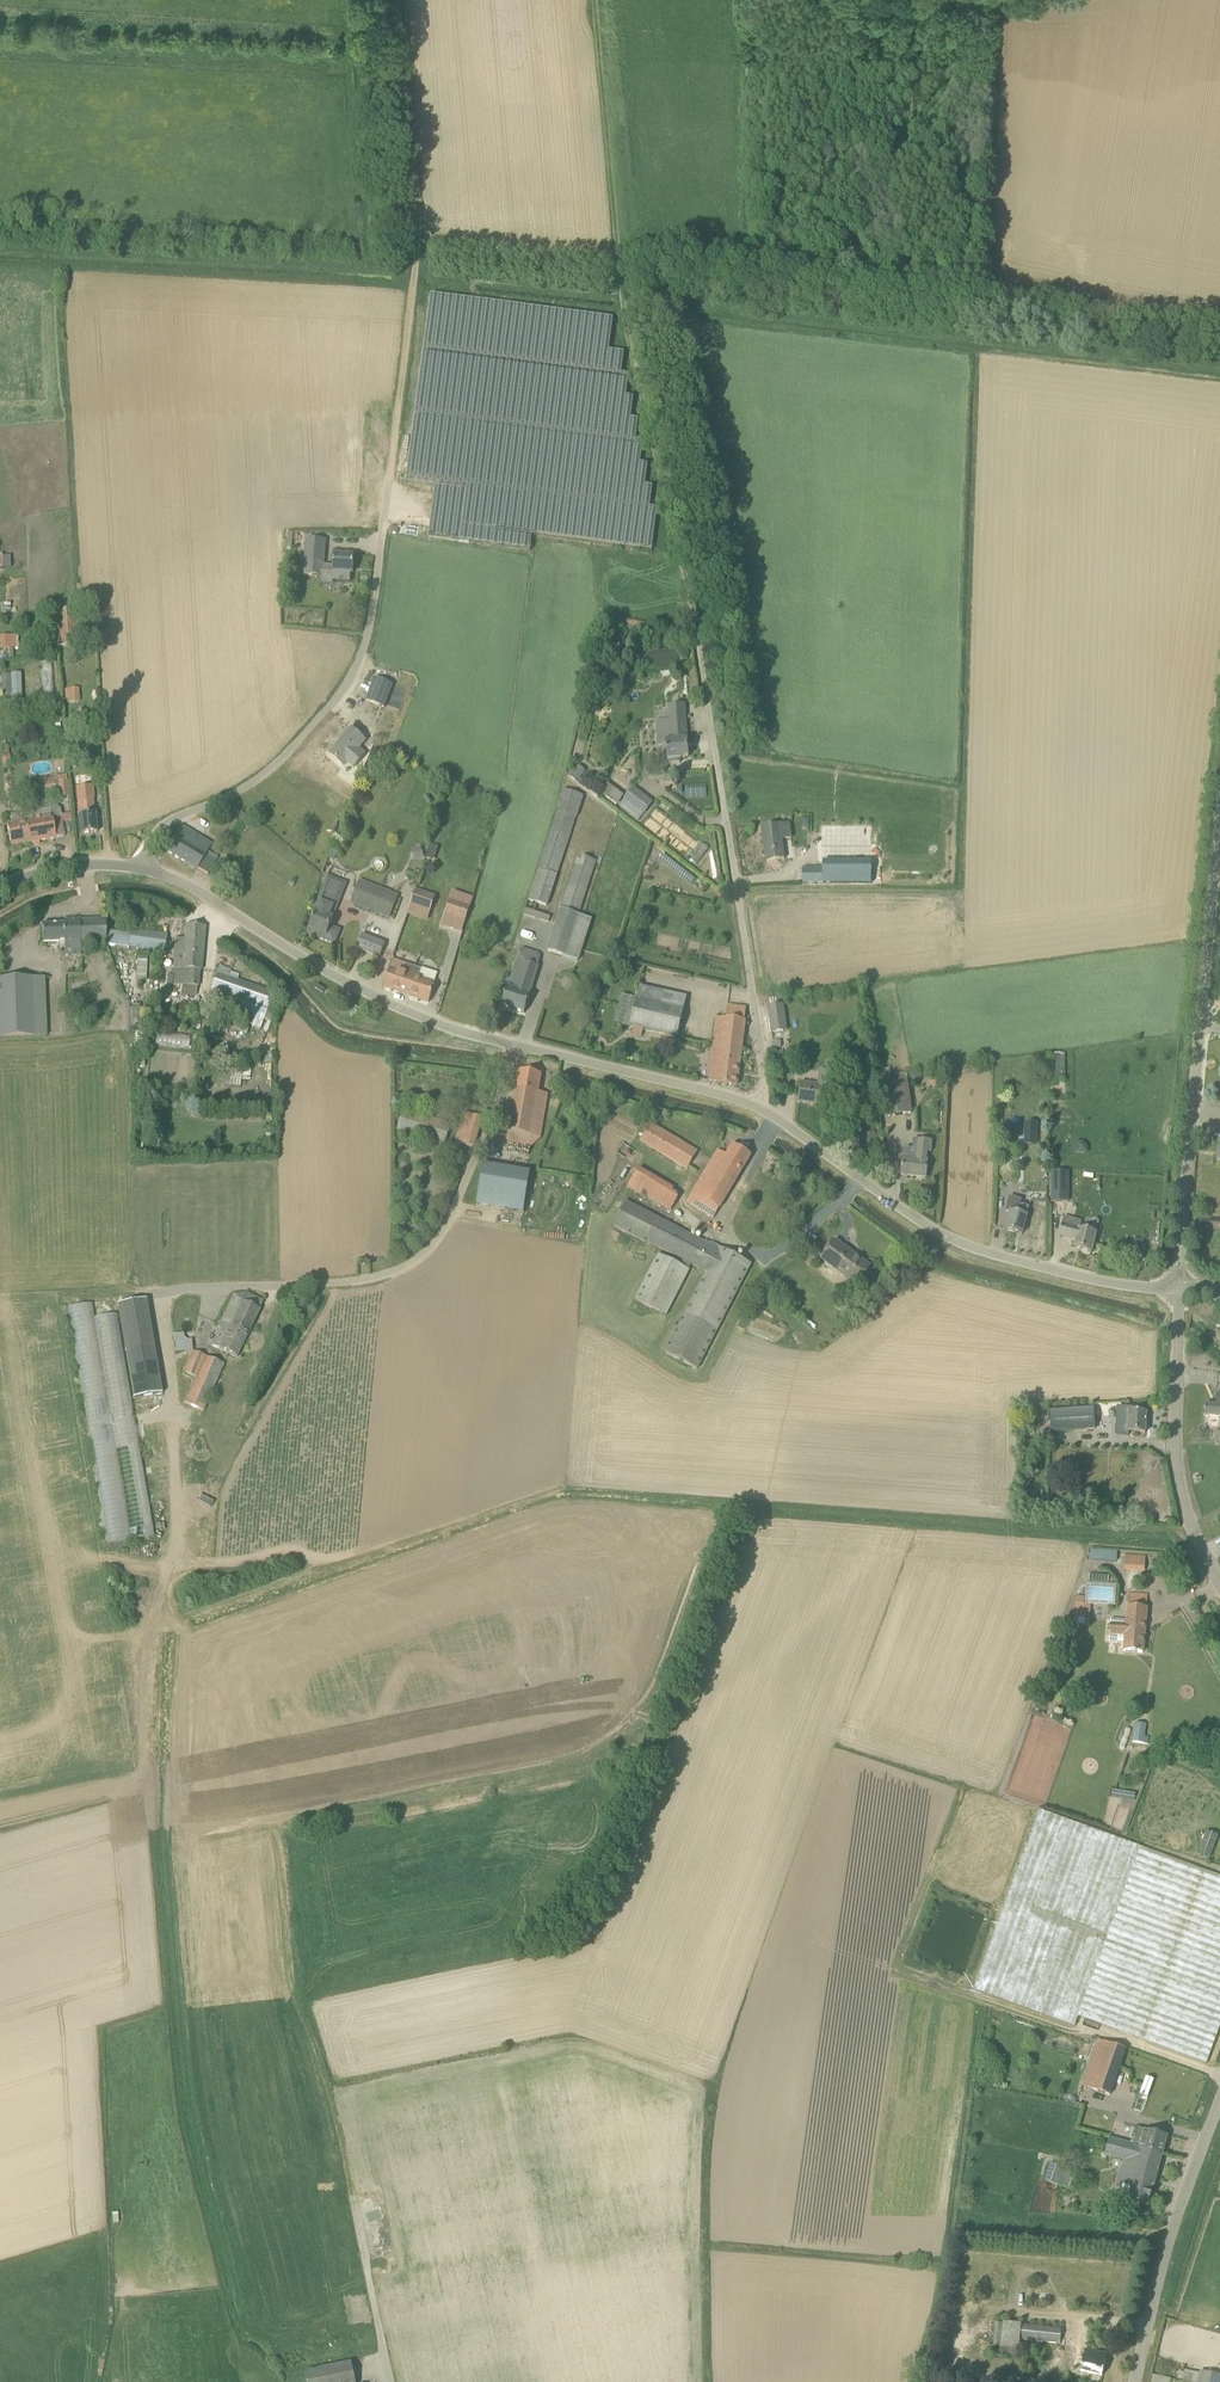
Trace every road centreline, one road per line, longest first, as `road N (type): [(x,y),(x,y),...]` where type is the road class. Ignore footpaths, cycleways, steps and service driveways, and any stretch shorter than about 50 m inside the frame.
road 1 (track): [(601,0),(630,303),(719,764)]
road 2 (unclassified): [(757,1105),(452,1029),(312,963),(146,867)]
road 3 (track): [(625,274),(1219,344)]
road 4 (track): [(175,1436),(175,1493),(146,1655),(139,1769),(108,1798),(0,1825)]
road 5 (unclassified): [(1179,1289),(1219,820)]
road 6 (unclassified): [(1179,1289),(1109,1282),(938,1233),(757,1105)]
road 7 (unclassified): [(146,867),(153,837),(168,821),(263,776),(352,677),(367,641),(384,525)]
road 8 (track): [(700,2381),(695,2260),(377,2322)]
road 9 (track): [(355,2205),(297,2000),(279,1848)]
road 10 (unclassified): [(757,1105),(766,1083),(719,764)]
road 11 (unclassified): [(1219,1581),(1179,1492),(1179,1289)]
road 12 (unclassified): [(1129,2381),(1161,2238),(1219,2110)]
road 13 (track): [(400,0),(417,267)]
road 14 (track): [(417,267),(384,525)]
road 15 (unclassified): [(0,885),(74,865),(146,867)]

